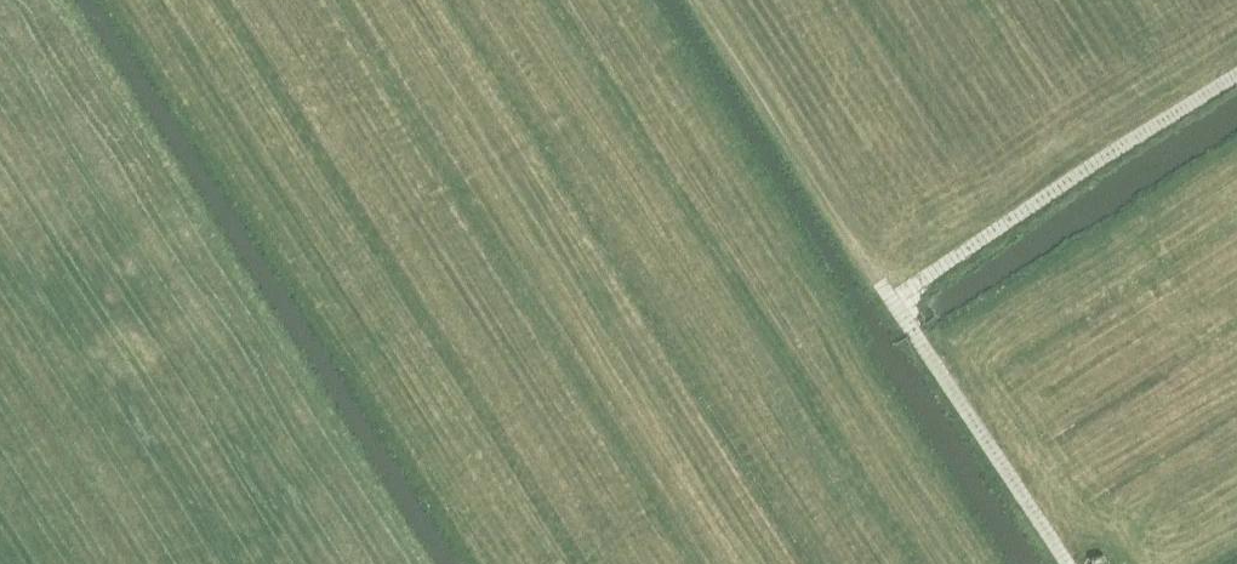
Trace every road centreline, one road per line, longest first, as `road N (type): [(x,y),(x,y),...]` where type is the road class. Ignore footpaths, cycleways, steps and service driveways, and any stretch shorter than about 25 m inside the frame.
road 1 (track): [(1071,563),(895,303),(1236,75)]

